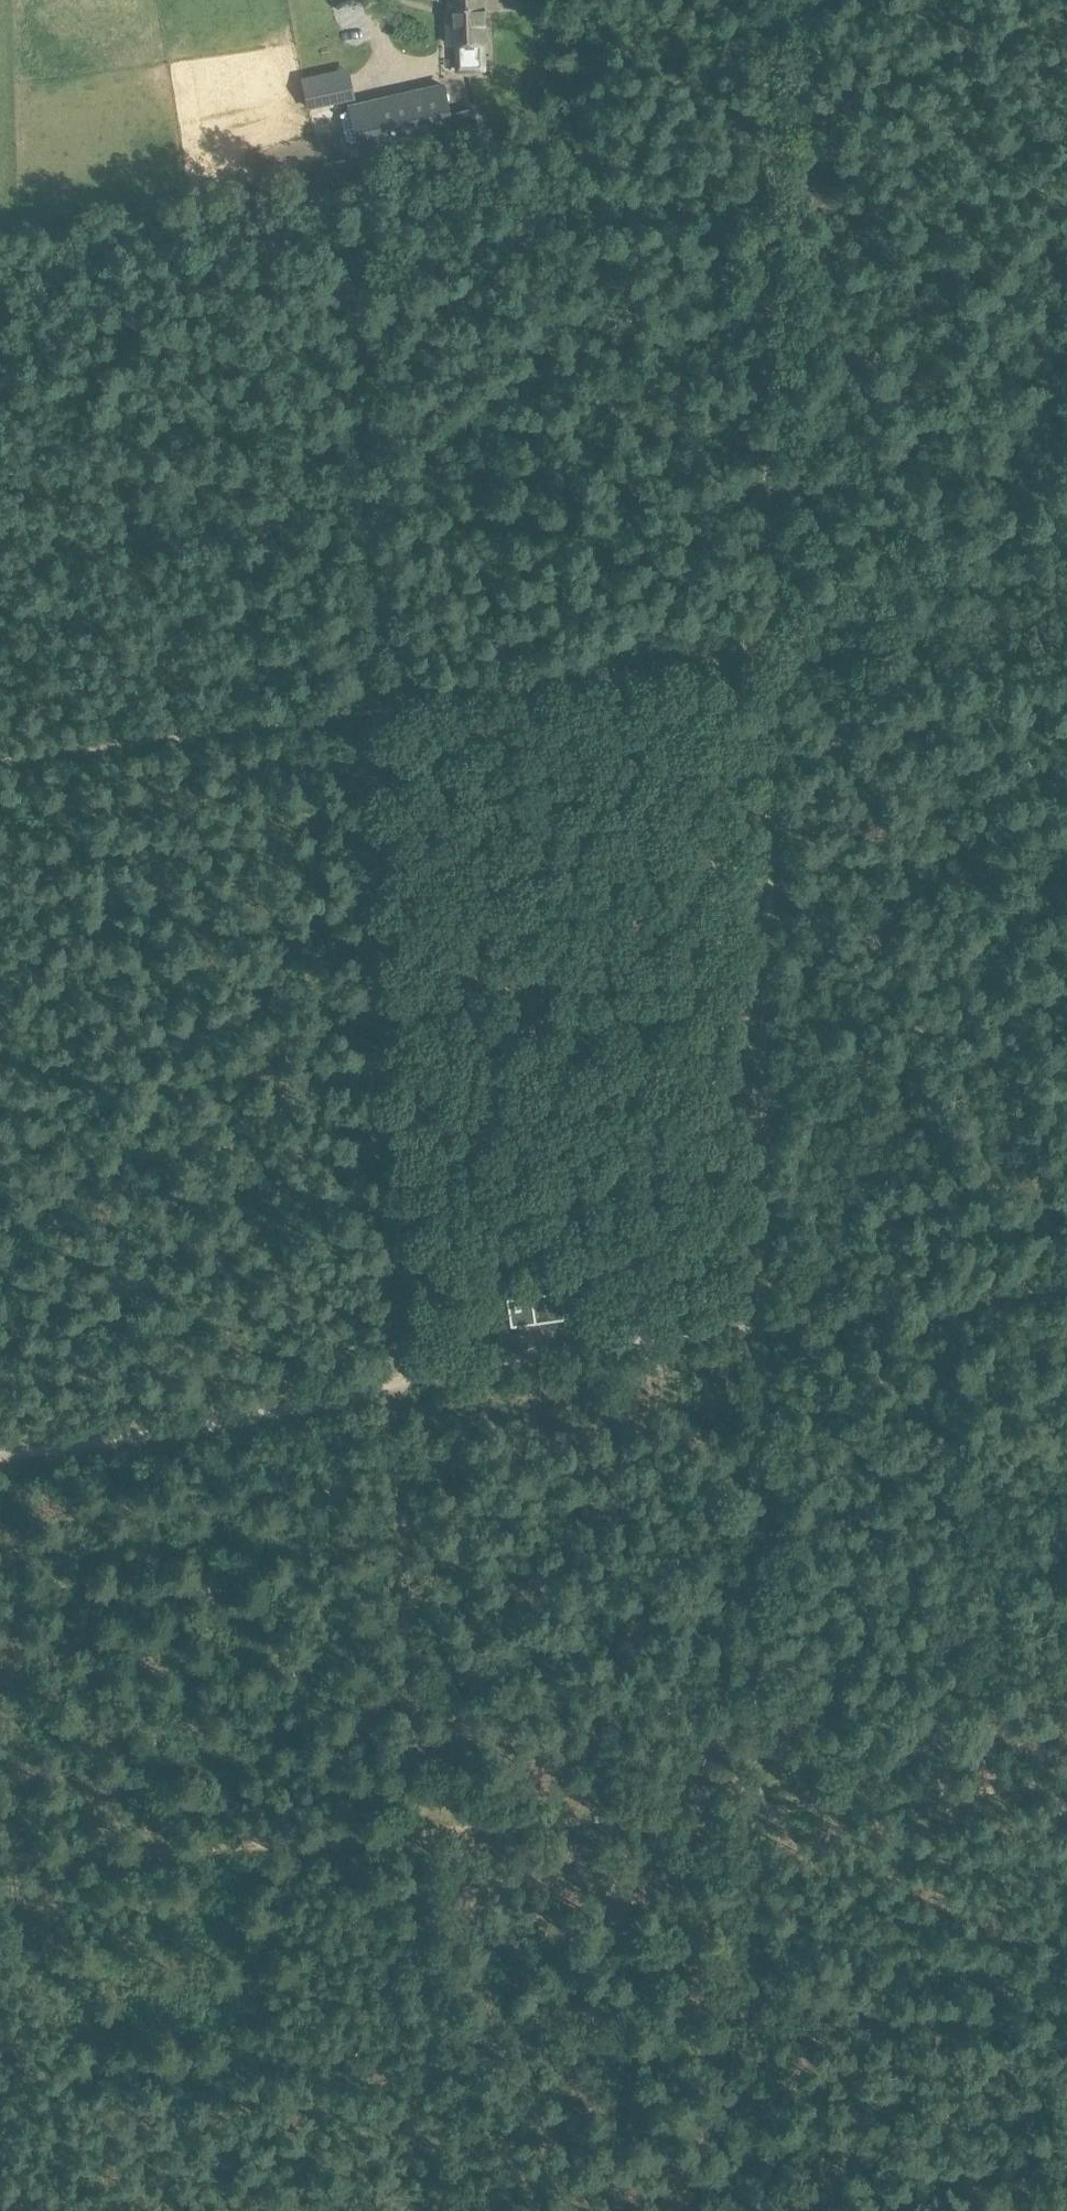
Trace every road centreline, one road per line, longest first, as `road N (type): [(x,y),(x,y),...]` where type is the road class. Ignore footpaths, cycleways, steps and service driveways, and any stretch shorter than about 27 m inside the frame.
road 1 (track): [(0,1453),(690,1328),(1066,1286)]
road 2 (track): [(0,1850),(762,1805),(1066,1778)]

